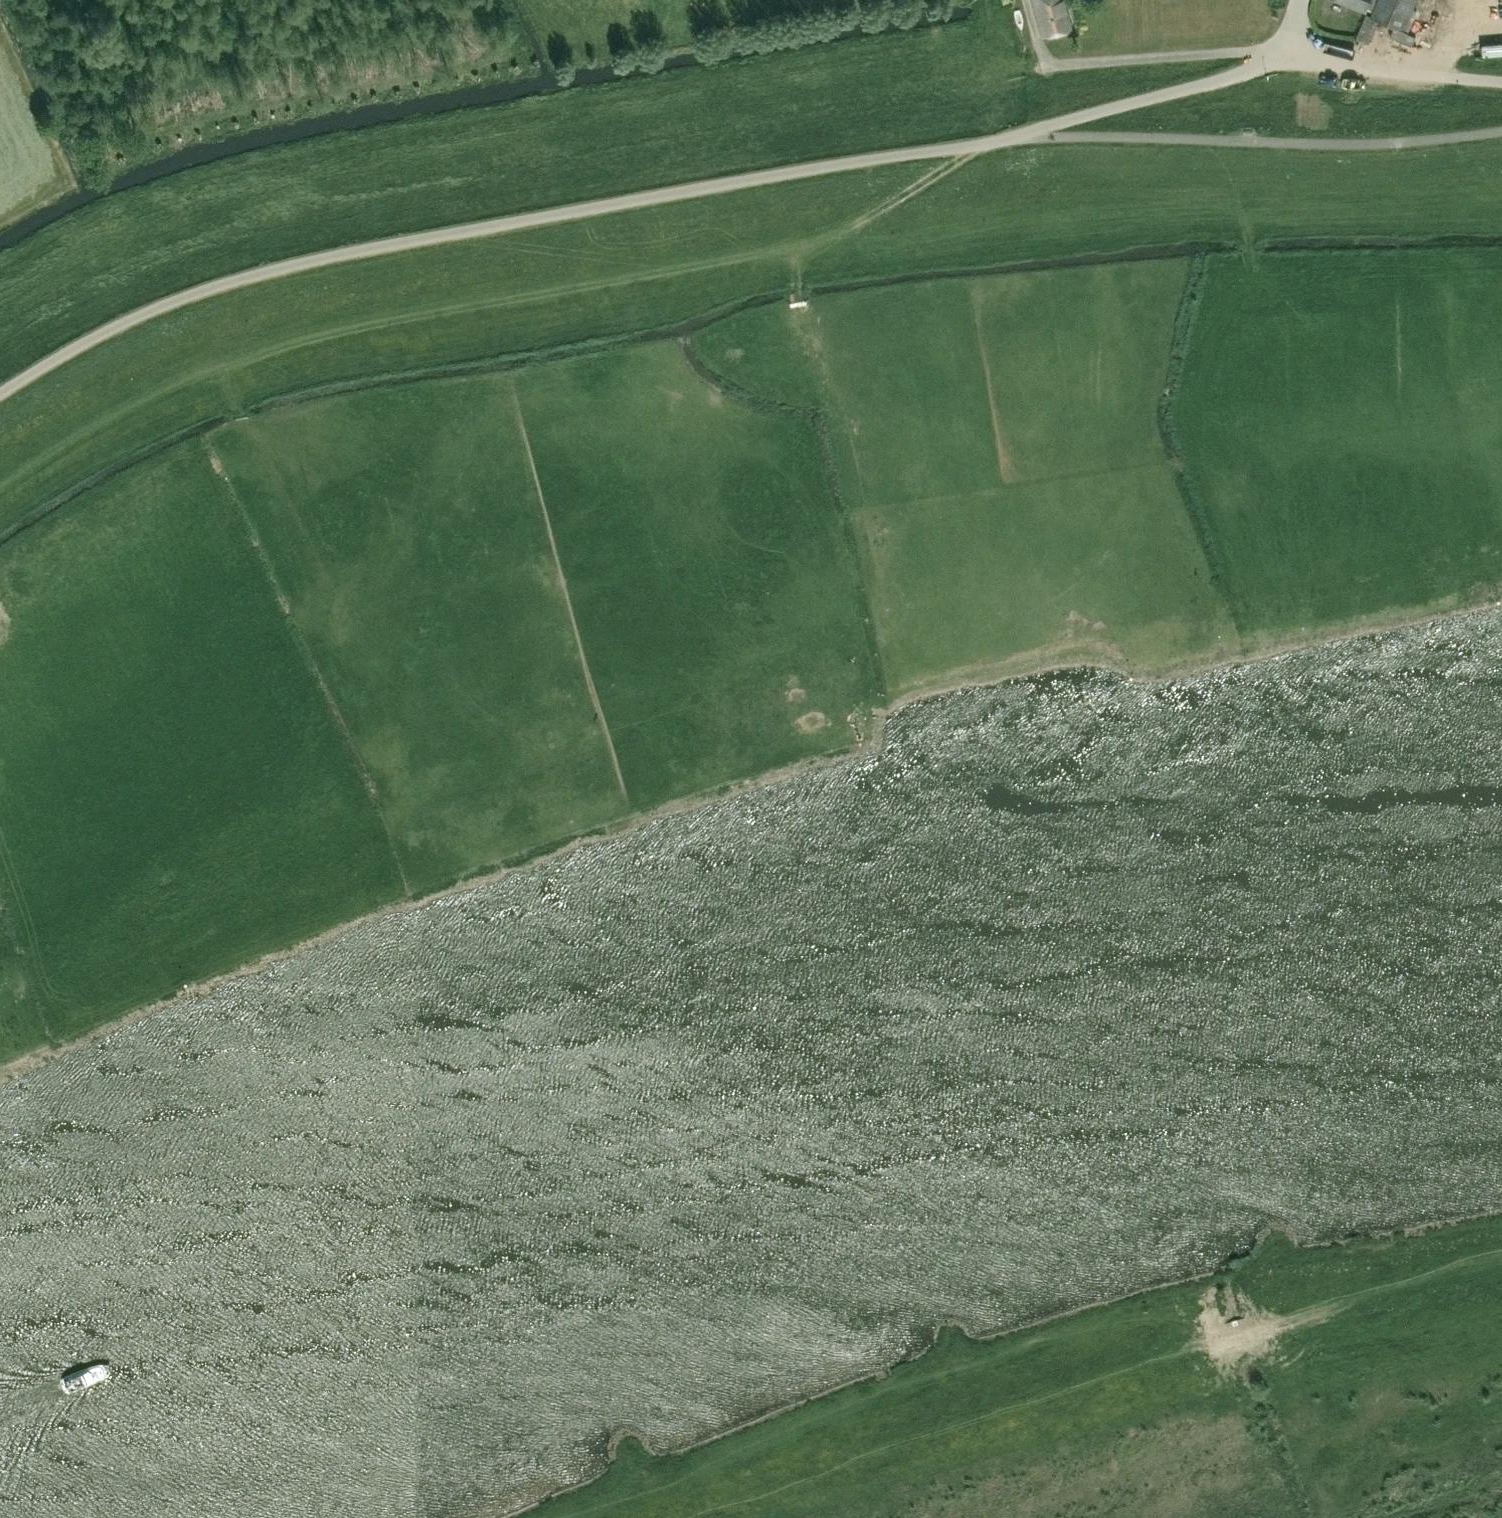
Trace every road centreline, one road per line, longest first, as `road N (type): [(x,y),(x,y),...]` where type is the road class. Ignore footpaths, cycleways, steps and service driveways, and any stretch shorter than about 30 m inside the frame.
road 1 (unclassified): [(0,394),(130,318),(304,261),(989,142)]
road 2 (unclassified): [(1284,62),(989,142)]
road 3 (unclassified): [(1501,82),(1284,62)]

